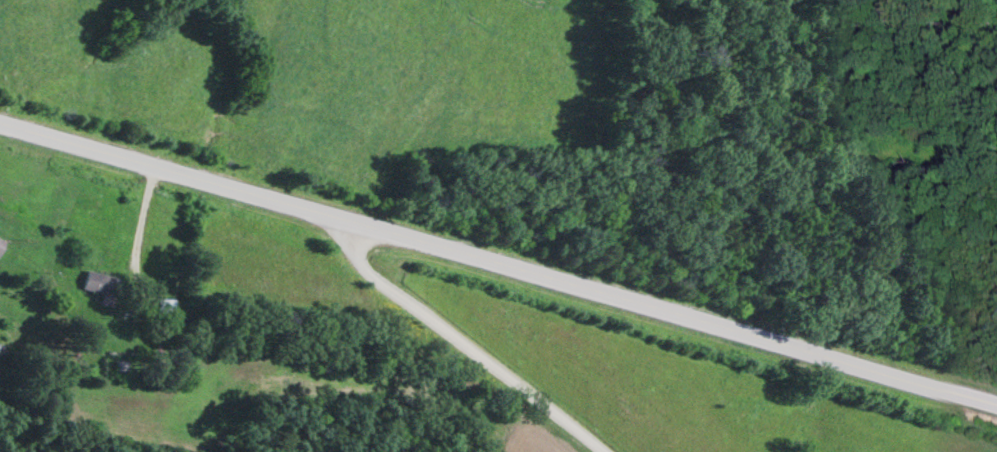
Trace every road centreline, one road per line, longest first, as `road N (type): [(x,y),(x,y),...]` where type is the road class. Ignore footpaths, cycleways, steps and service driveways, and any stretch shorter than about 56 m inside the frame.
road 1 (secondary): [(996,405),(0,120)]
road 2 (residential): [(592,451),(364,265),(349,220)]

